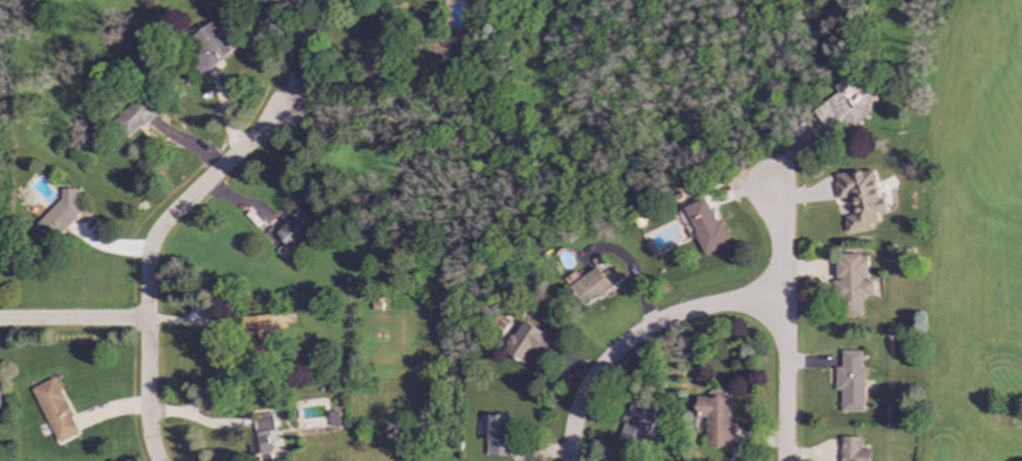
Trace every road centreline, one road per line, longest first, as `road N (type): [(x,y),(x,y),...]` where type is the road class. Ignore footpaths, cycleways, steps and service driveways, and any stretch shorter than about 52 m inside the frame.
road 1 (residential): [(285,108),(153,239),(146,419),(156,460)]
road 2 (residential): [(783,302),(703,308),(620,348),(587,387),(568,460)]
road 3 (residential): [(770,187),(781,252),(784,460)]
road 4 (residential): [(146,321),(0,320)]

